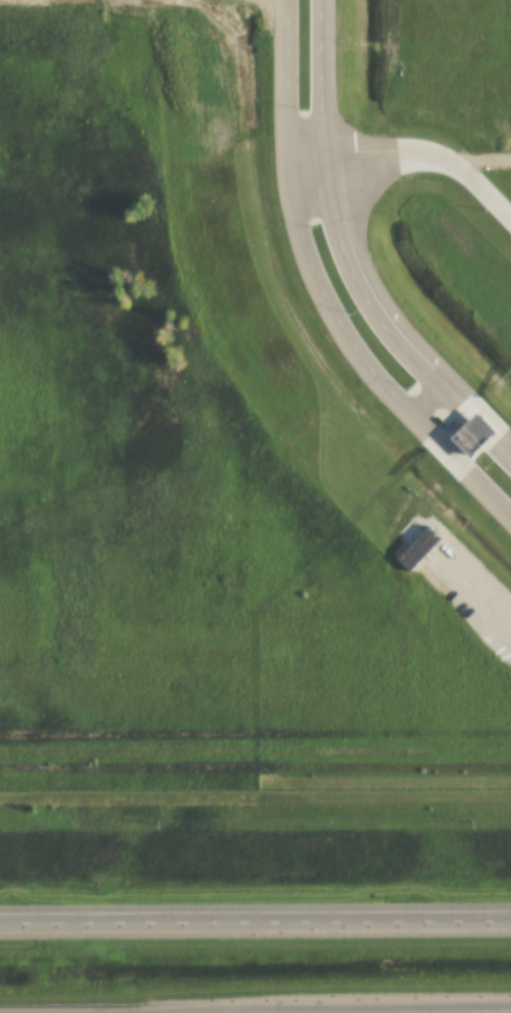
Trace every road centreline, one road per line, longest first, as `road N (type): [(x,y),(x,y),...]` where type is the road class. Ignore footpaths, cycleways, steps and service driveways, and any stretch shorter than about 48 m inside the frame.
road 1 (primary): [(510,460),(412,357),(359,279),(327,170),(324,0)]
road 2 (trunk): [(510,902),(0,910)]
road 3 (trunk): [(0,1010),(510,1008)]
road 4 (residential): [(327,170),(408,150),(437,153),(471,173),(510,214)]

